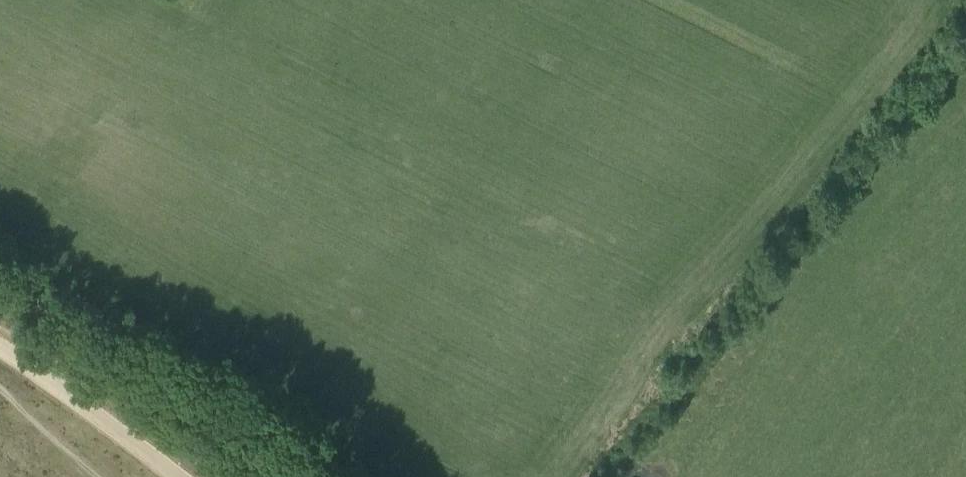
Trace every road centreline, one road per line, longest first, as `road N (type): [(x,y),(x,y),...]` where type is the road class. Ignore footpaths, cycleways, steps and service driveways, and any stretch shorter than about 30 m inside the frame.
road 1 (track): [(0,345),(177,476)]

